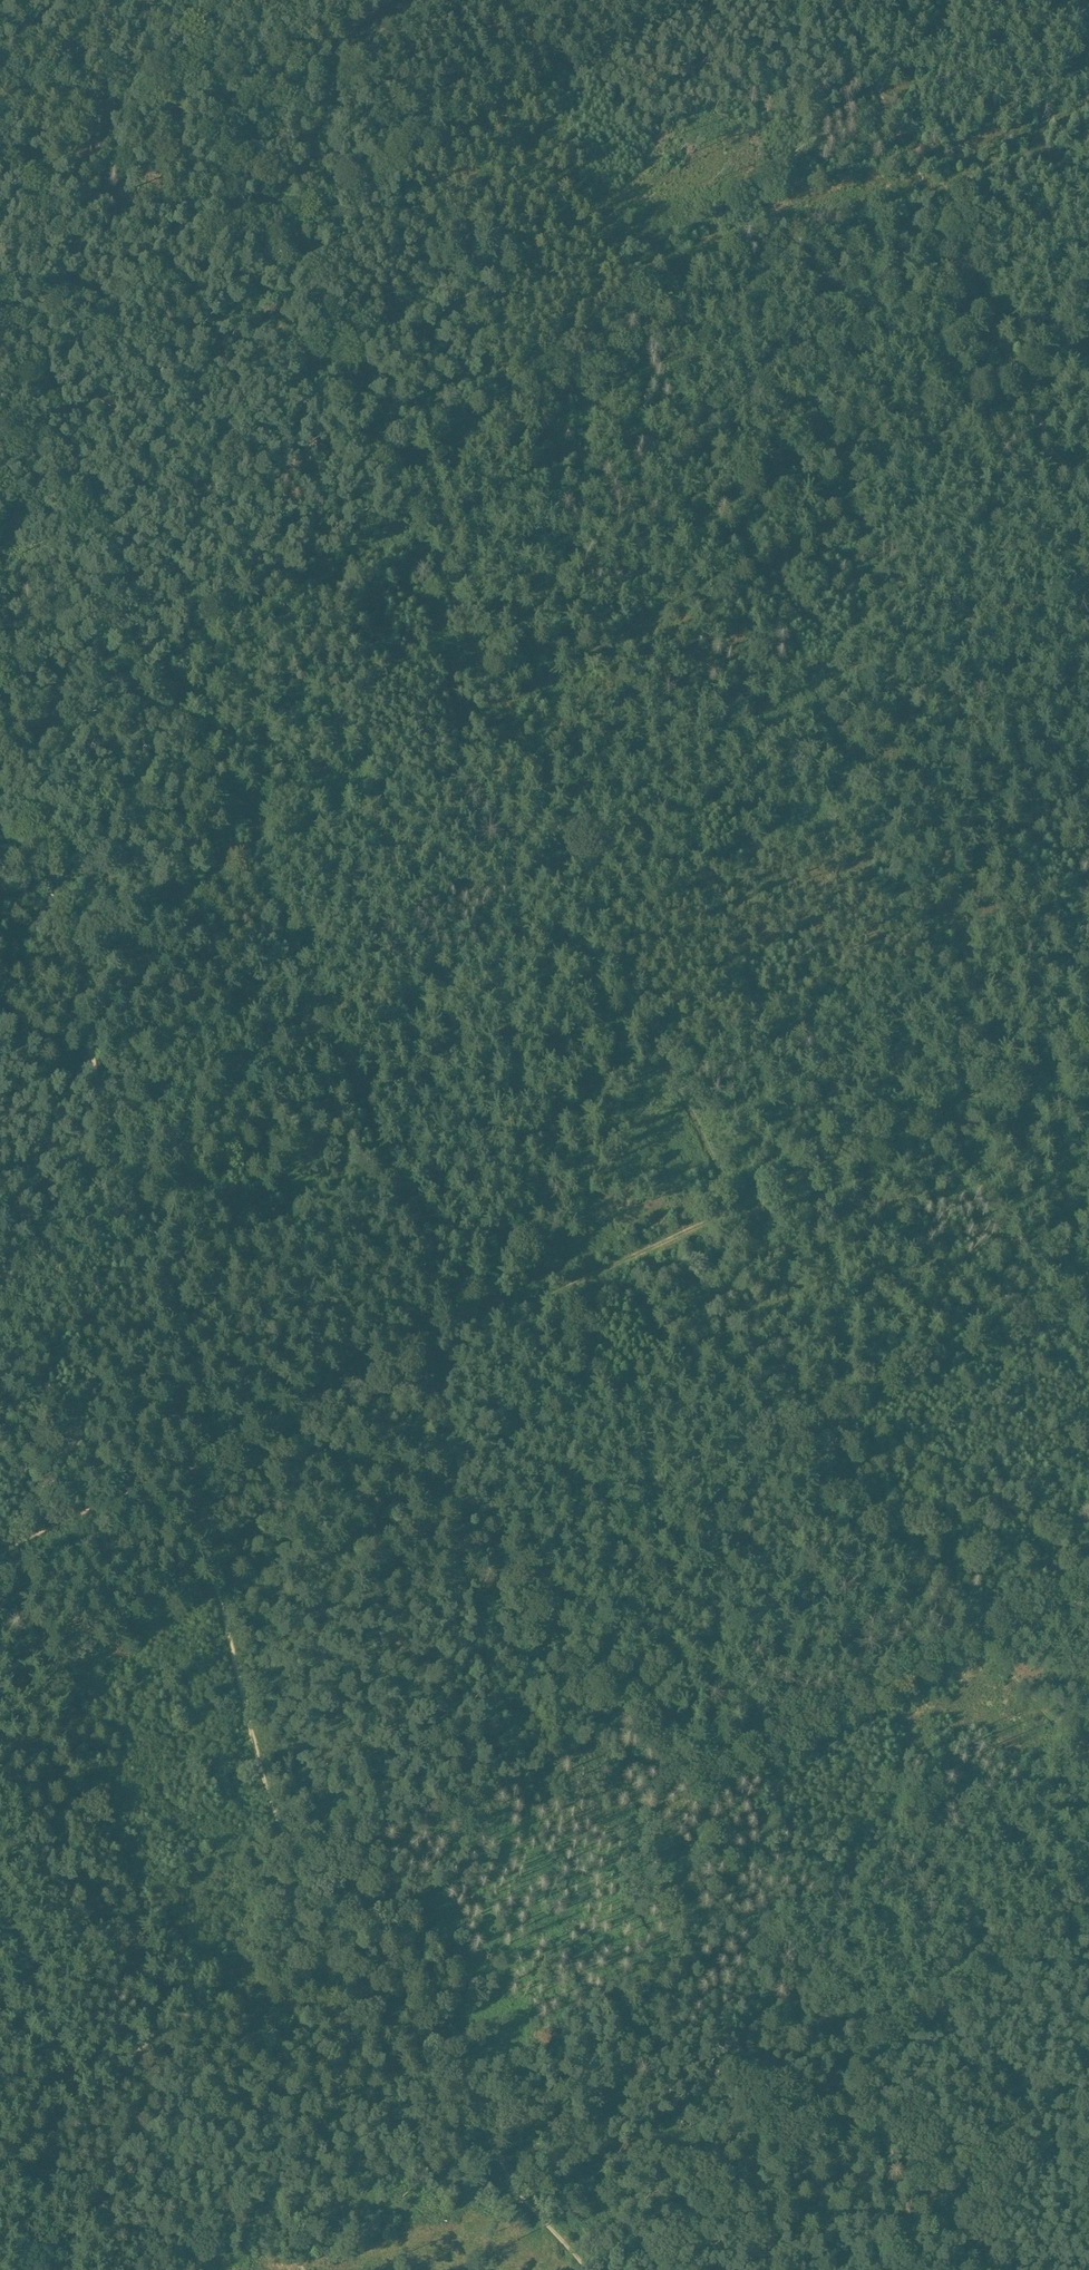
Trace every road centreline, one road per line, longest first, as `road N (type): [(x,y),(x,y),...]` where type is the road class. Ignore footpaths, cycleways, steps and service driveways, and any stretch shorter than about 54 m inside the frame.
road 1 (track): [(586,2269),(511,2186),(345,1894),(280,1828),(222,1604),(202,1457),(0,681)]
road 2 (track): [(1088,1049),(202,1457)]
road 3 (track): [(1088,525),(836,0)]
road 4 (track): [(429,0),(241,115),(0,195)]

